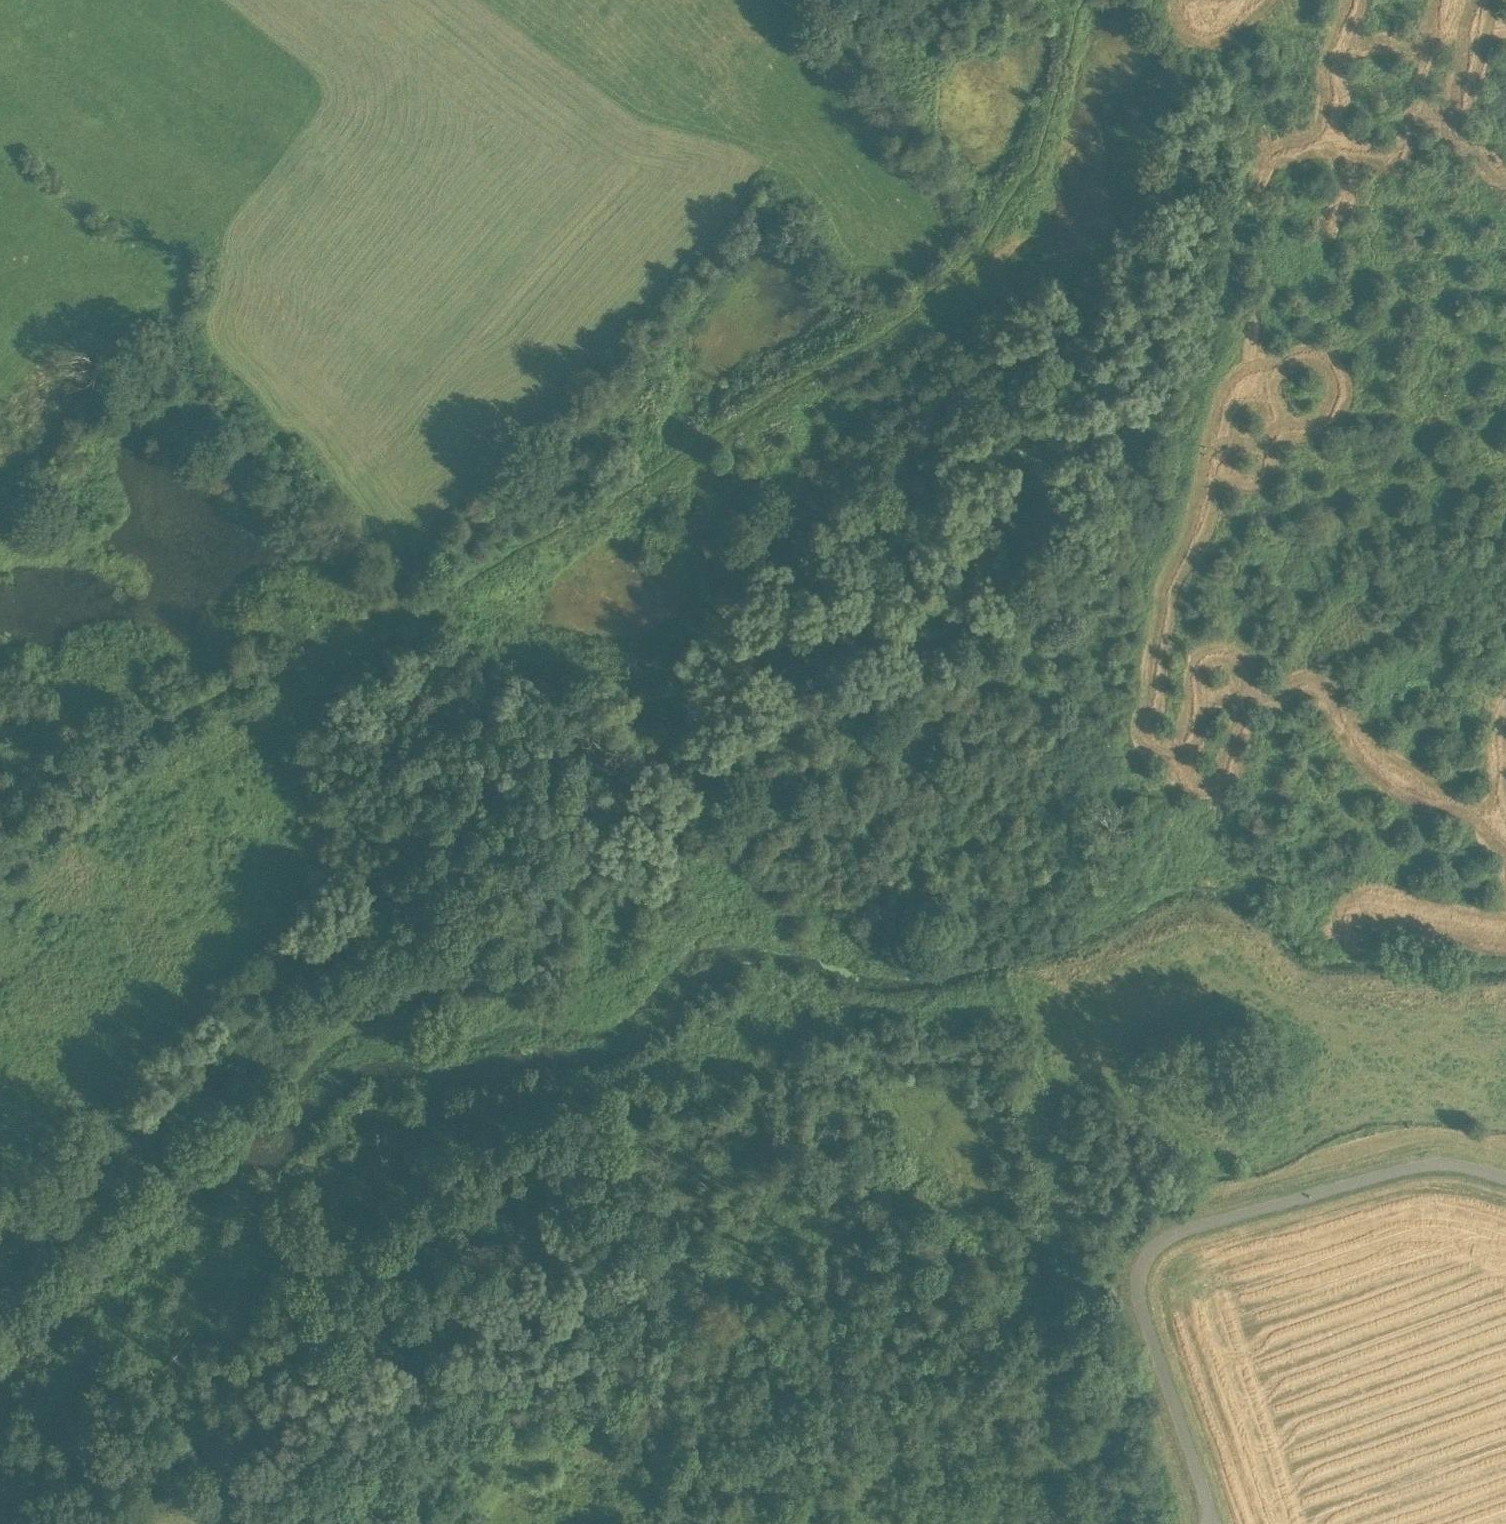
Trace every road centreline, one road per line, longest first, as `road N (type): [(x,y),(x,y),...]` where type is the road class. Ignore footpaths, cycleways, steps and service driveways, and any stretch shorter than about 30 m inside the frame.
road 1 (track): [(1095,0),(1020,179),(980,238),(894,323),(616,514),(418,594),(305,658),(225,684),(78,755),(0,808)]

